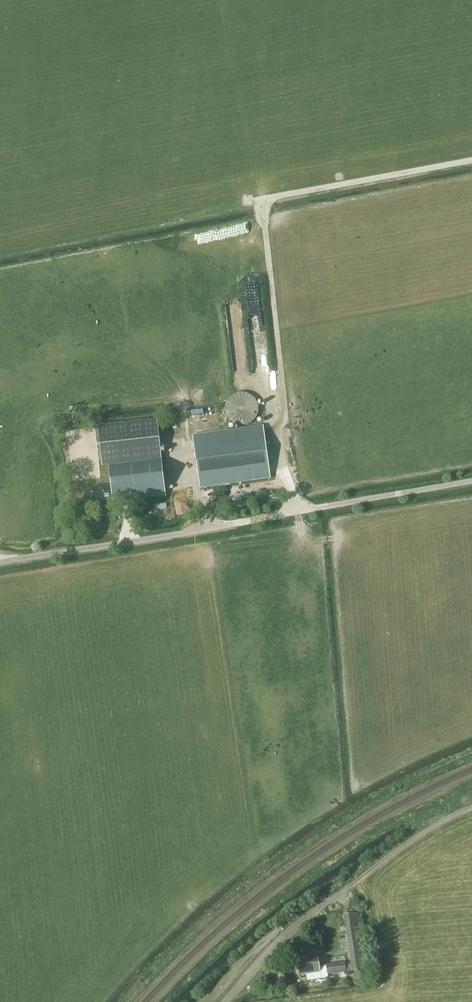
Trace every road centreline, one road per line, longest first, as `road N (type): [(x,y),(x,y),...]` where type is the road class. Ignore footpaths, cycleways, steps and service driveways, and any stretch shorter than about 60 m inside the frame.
road 1 (unclassified): [(0,563),(294,511)]
road 2 (unclassified): [(471,808),(414,838),(294,926)]

